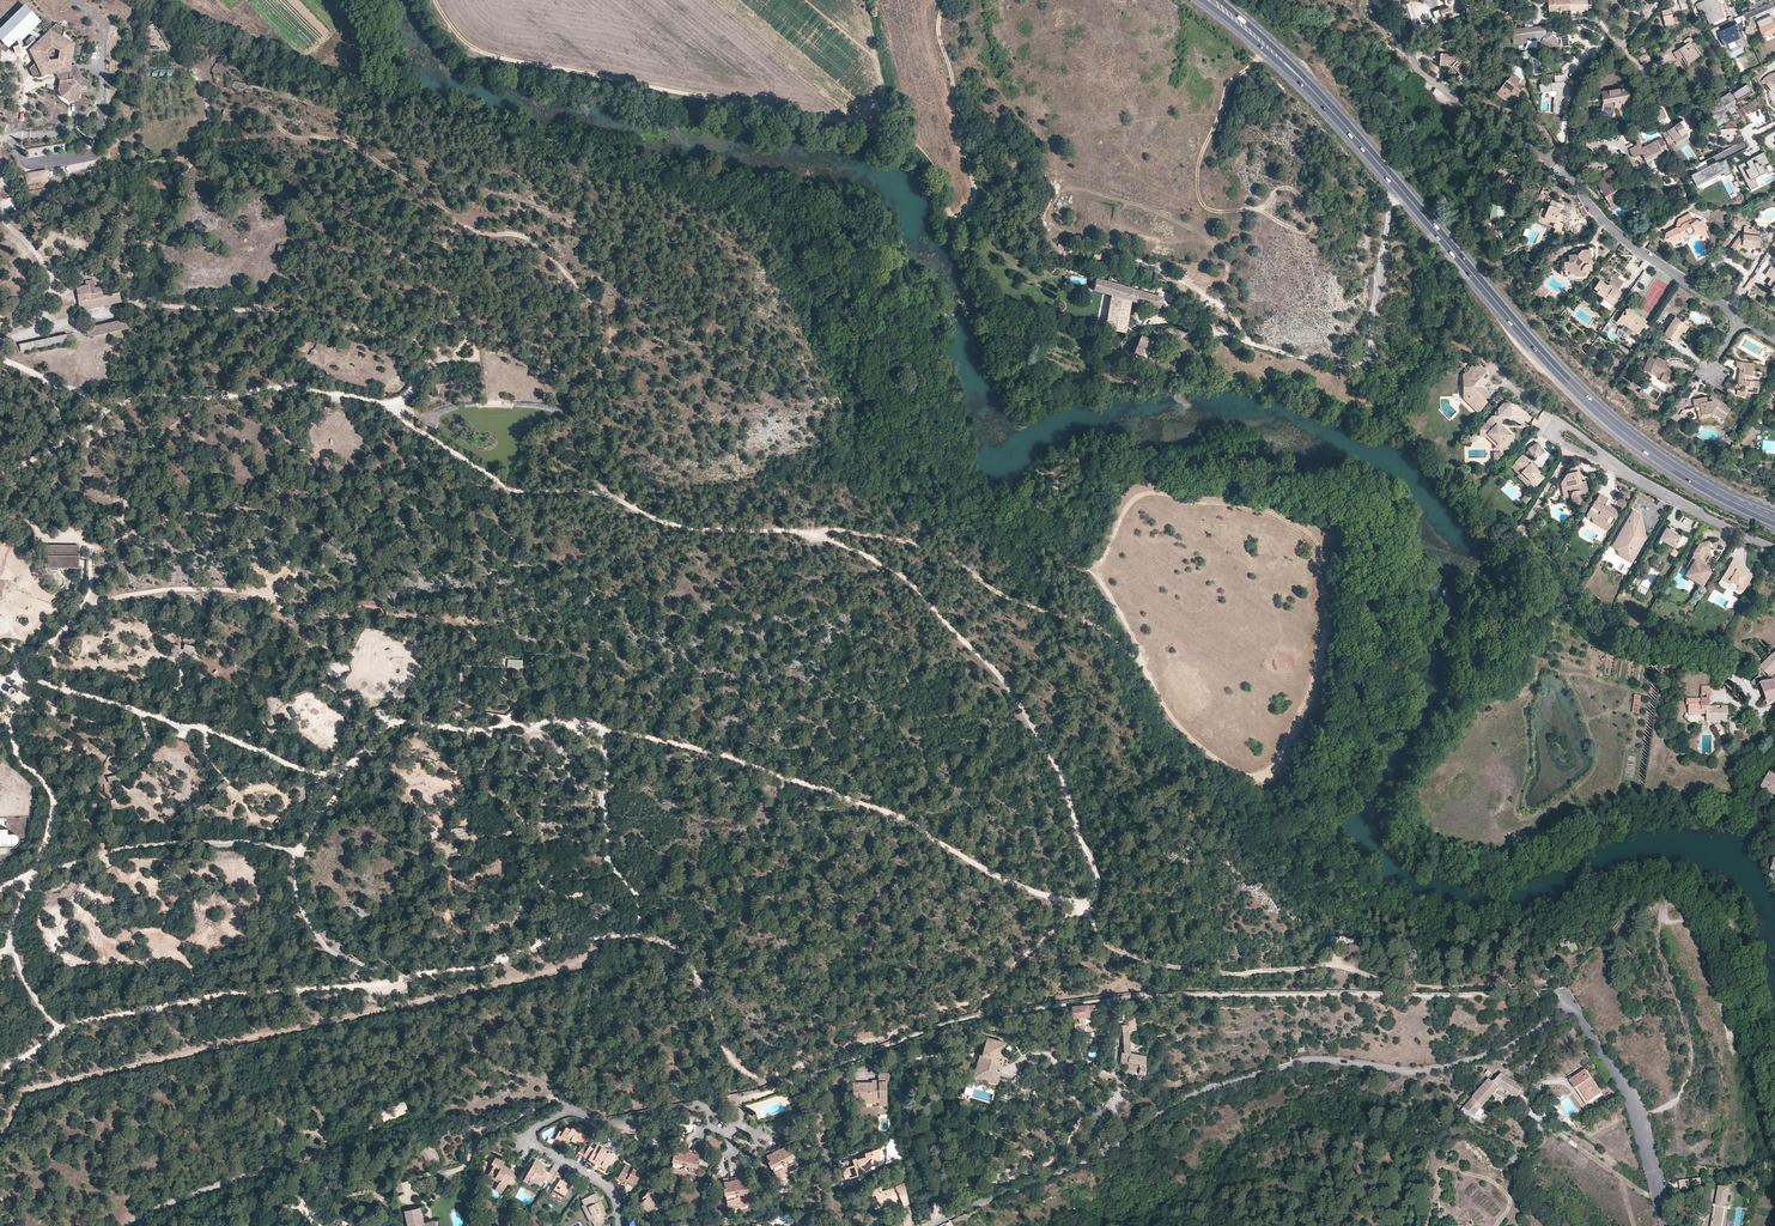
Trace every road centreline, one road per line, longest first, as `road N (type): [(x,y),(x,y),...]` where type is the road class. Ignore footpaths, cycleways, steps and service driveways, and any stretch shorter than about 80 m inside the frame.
road 1 (track): [(1564,995),(1097,1001),(974,1016),(809,1076)]
road 2 (residential): [(1571,1009),(1495,1052),(1441,1069),(1408,1073),(1322,1060),(1196,1094),(1101,1155),(930,1225)]
road 3 (primary): [(1400,188),(1598,410),(1742,508)]
road 4 (track): [(435,0),(456,34),(486,55),(852,125)]
road 5 (track): [(43,321),(114,316),(140,305),(159,212),(207,139),(201,87),(152,13),(158,0)]
road 6 (unclassified): [(1400,188),(1369,356),(1361,365),(1143,320)]
road 7 (residential): [(707,1102),(609,1124),(563,1112),(537,1127),(532,1141),(540,1149),(612,1191),(619,1225)]
road 8 (residential): [(1774,338),(1623,237),(1556,159)]
road 9 (primary): [(1202,0),(1307,89),(1400,188)]
road 10 (track): [(169,0),(336,75),(357,79),(392,70)]
road 11 (residential): [(1667,1225),(1633,1103),(1571,1009)]
road 12 (track): [(1637,1118),(1682,1091),(1692,1064),(1657,942),(1665,915)]
road 13 (track): [(952,215),(967,211),(976,196),(939,32),(948,0)]
road 14 (unclassified): [(75,0),(104,28),(97,110),(68,130),(0,139)]
road 15 (residential): [(1556,159),(1571,148),(1585,80),(1660,0)]
road 16 (residential): [(1404,44),(1417,67),(1472,109),(1541,157),(1556,159)]
road 17 (residential): [(1774,548),(1622,472)]
road 18 (residential): [(809,1076),(834,1225)]

